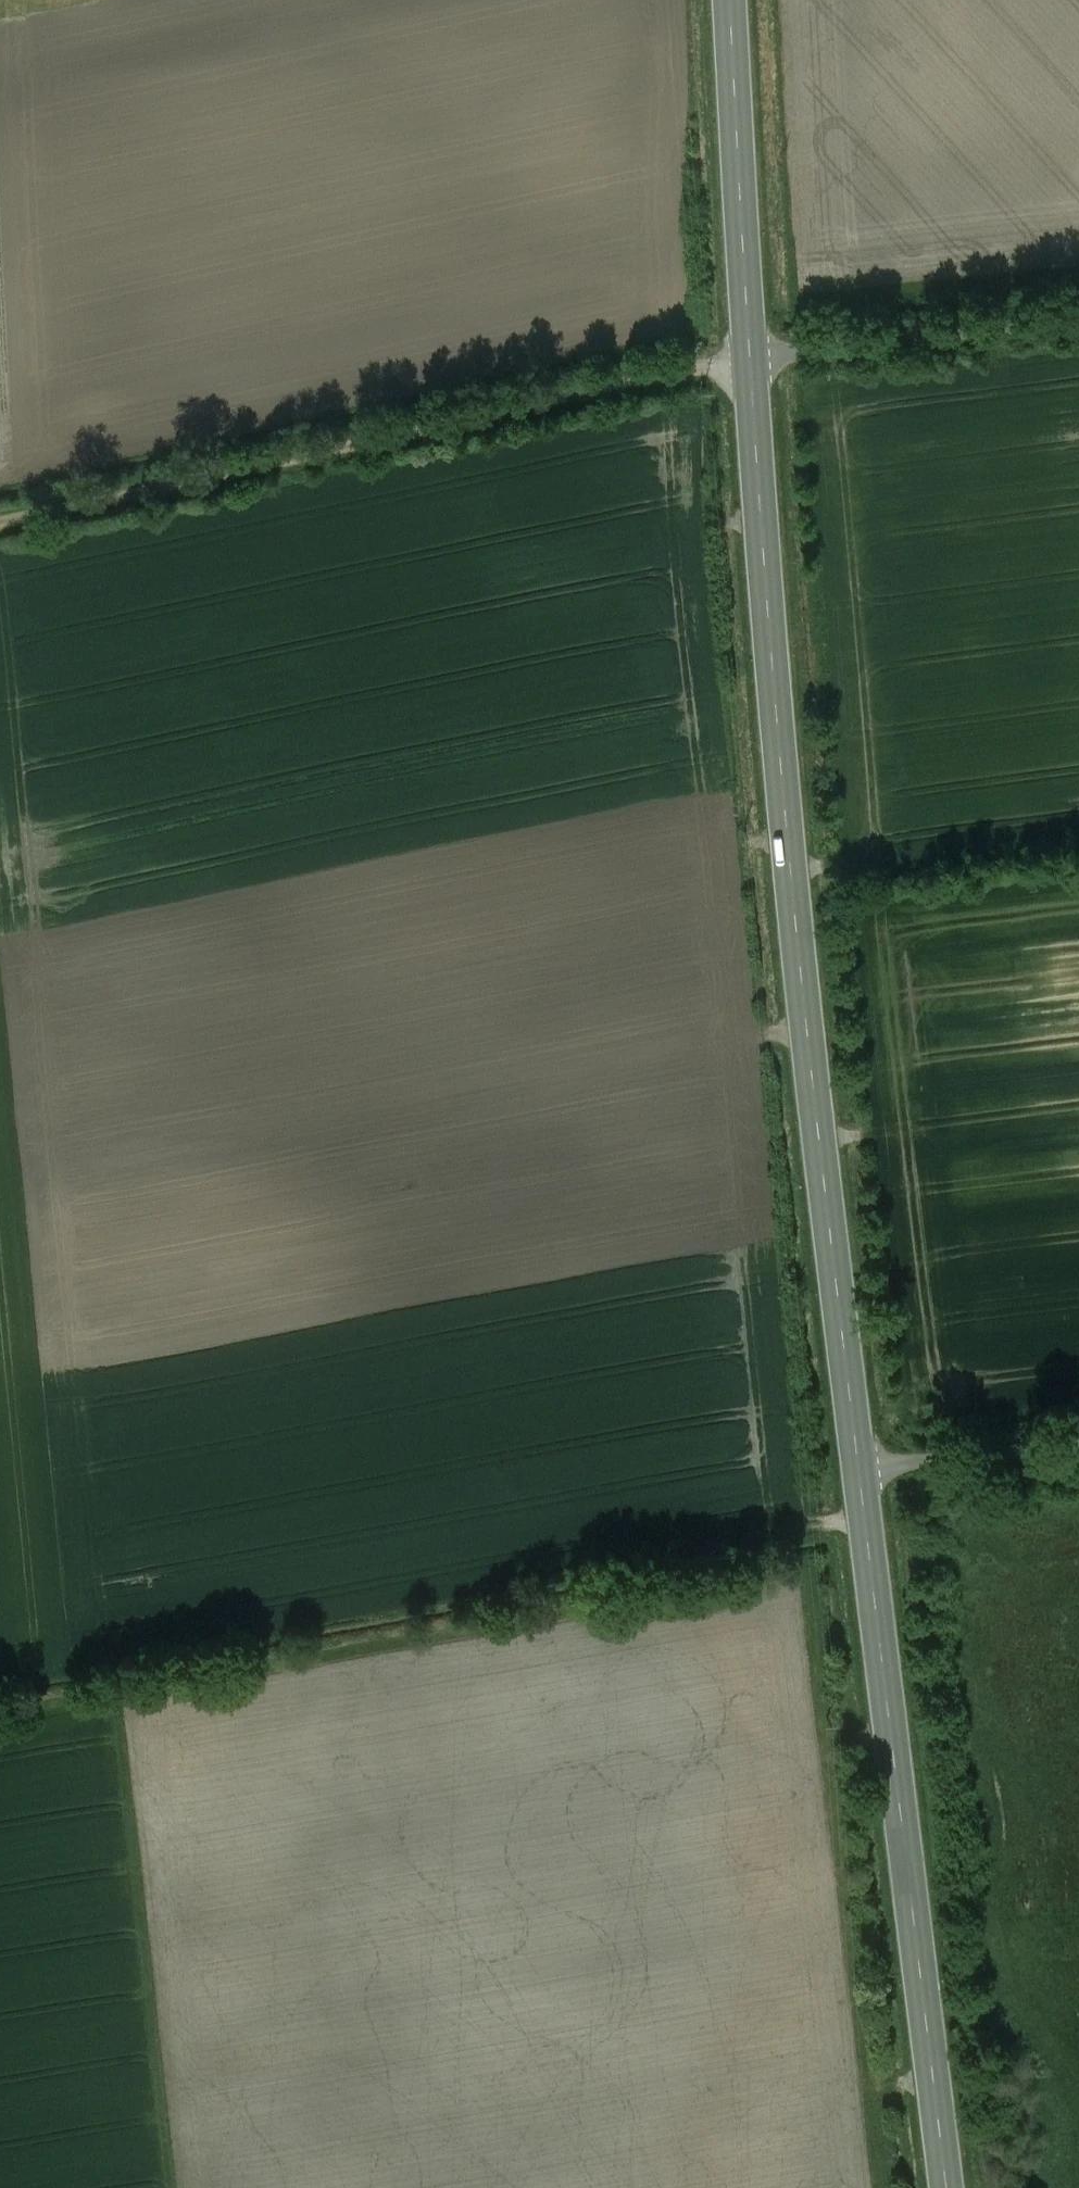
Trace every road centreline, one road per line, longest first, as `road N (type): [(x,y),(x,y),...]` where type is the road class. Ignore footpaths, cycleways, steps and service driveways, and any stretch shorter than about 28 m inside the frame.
road 1 (secondary): [(859,1468),(791,884),(749,359)]
road 2 (track): [(0,526),(749,359)]
road 3 (secondary): [(946,2187),(859,1468)]
road 4 (secondary): [(749,359),(727,0)]
road 5 (unclassified): [(749,359),(1078,318)]
road 6 (unclassified): [(859,1468),(1078,1442)]

